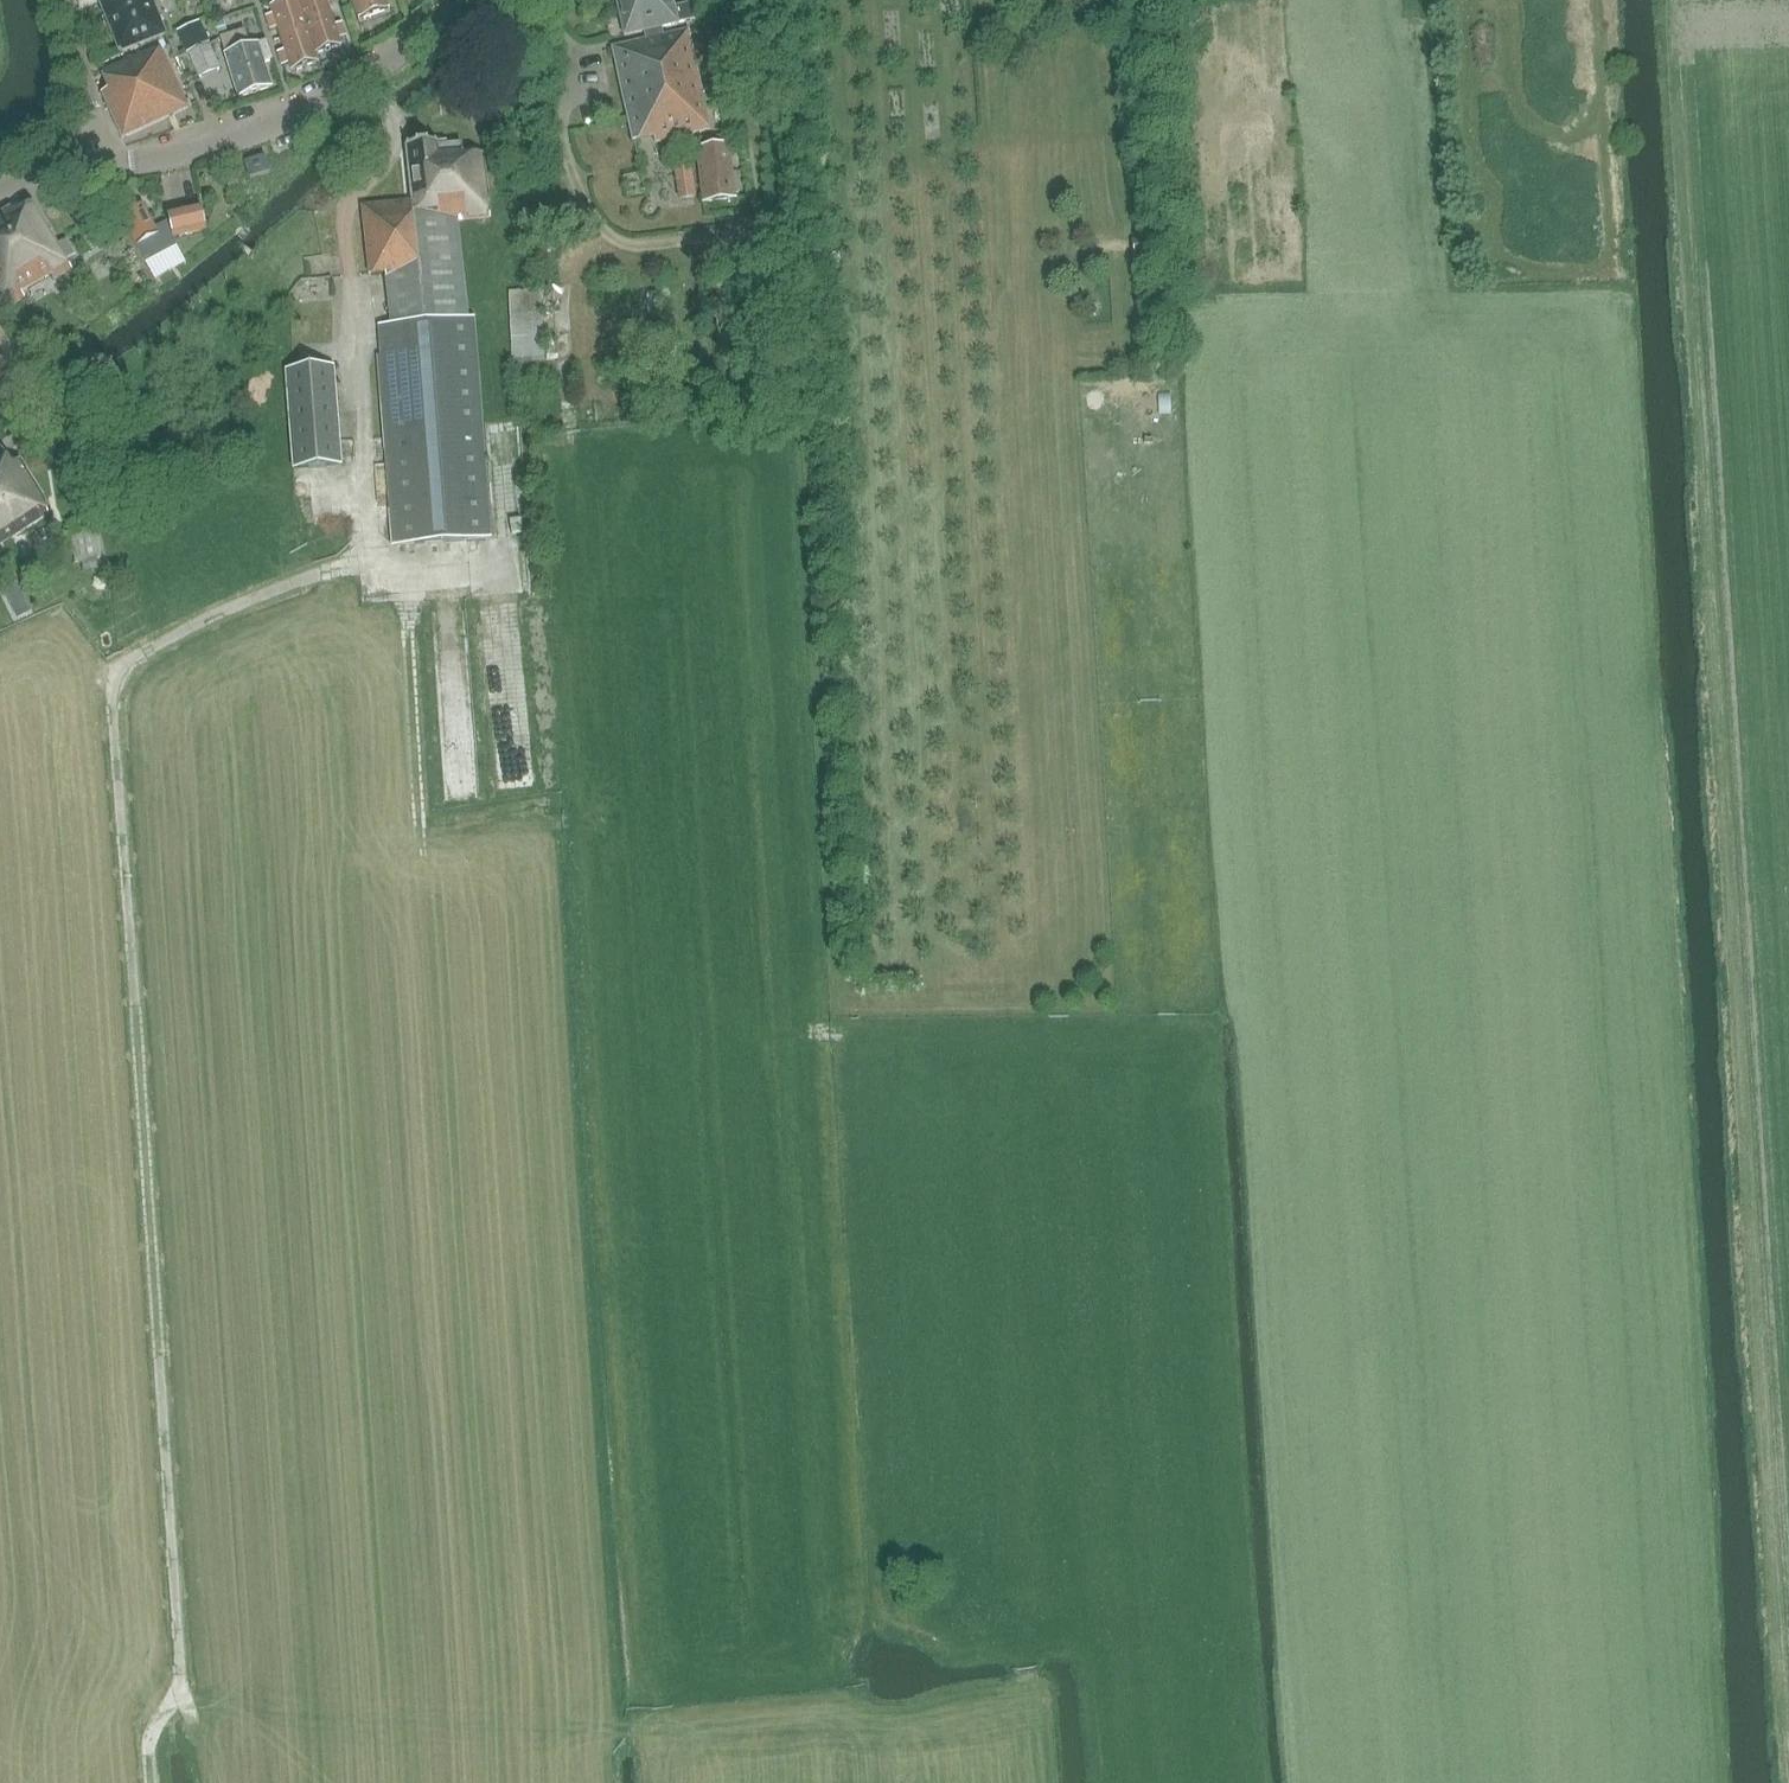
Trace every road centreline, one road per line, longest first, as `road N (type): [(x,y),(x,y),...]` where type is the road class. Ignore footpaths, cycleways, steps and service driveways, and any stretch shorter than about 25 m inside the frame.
road 1 (tertiary): [(102,163),(138,165),(261,130),(366,77),(475,0)]
road 2 (residential): [(102,163),(67,0)]

